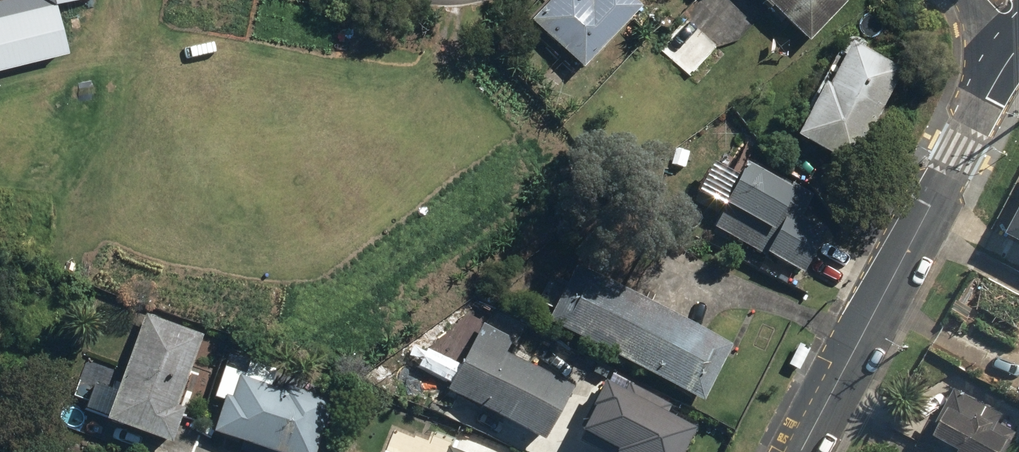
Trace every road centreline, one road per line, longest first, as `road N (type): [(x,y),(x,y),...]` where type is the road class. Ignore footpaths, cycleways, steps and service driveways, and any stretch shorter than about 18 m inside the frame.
road 1 (residential): [(1018,26),(798,451)]

